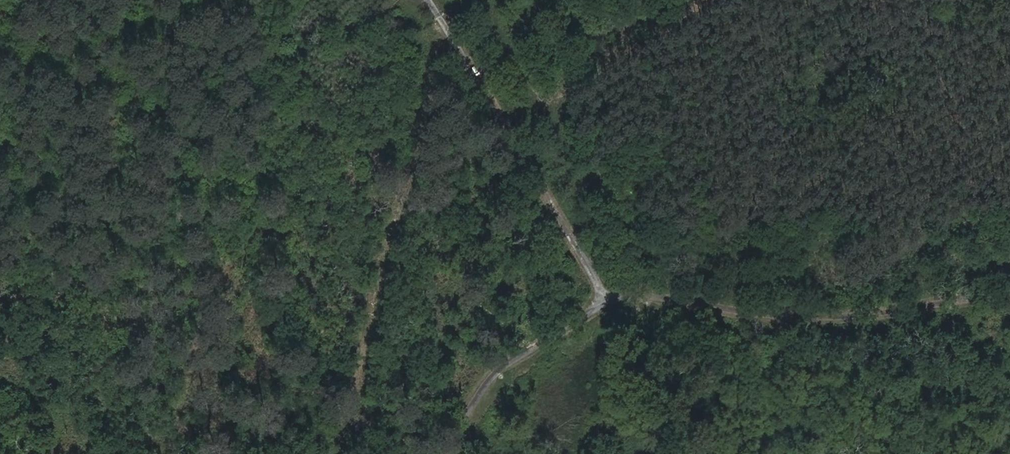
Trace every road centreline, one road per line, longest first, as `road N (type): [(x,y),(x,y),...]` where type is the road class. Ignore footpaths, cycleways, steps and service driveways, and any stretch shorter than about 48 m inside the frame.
road 1 (track): [(449,453),(482,390),(549,329),(610,300),(652,290),(838,309),(1009,288)]
road 2 (track): [(433,0),(610,300)]

